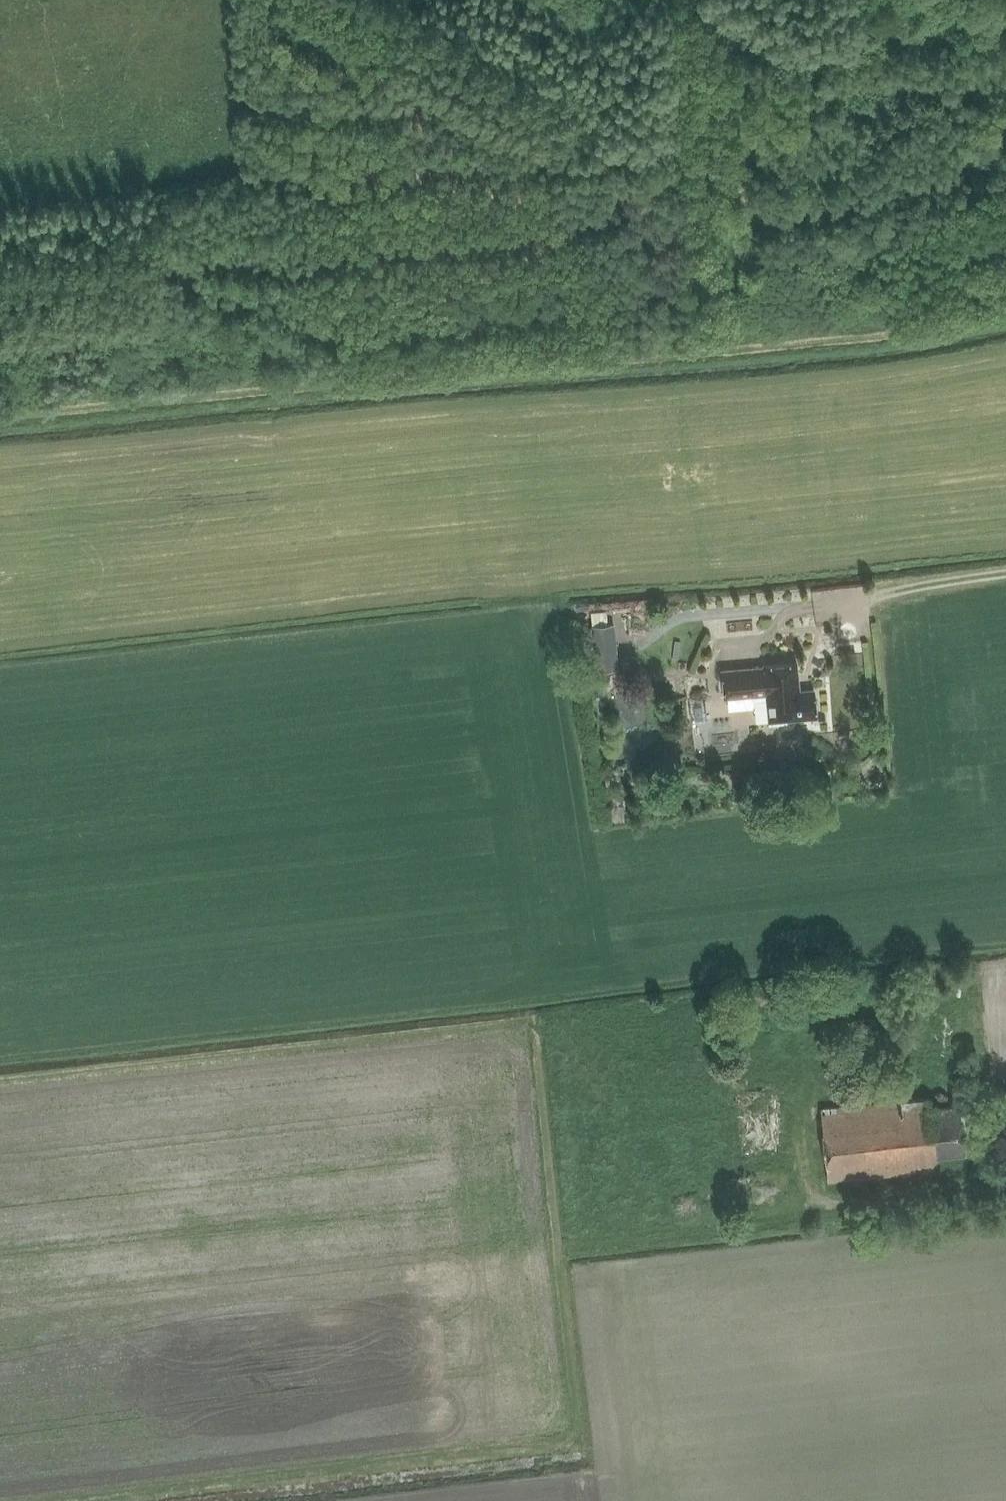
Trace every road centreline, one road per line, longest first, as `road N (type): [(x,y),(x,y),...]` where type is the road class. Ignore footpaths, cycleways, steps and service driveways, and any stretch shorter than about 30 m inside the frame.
road 1 (track): [(1005,576),(844,608),(689,619),(624,656)]
road 2 (track): [(1005,1196),(844,1215),(824,1208),(808,1195),(799,1090)]

